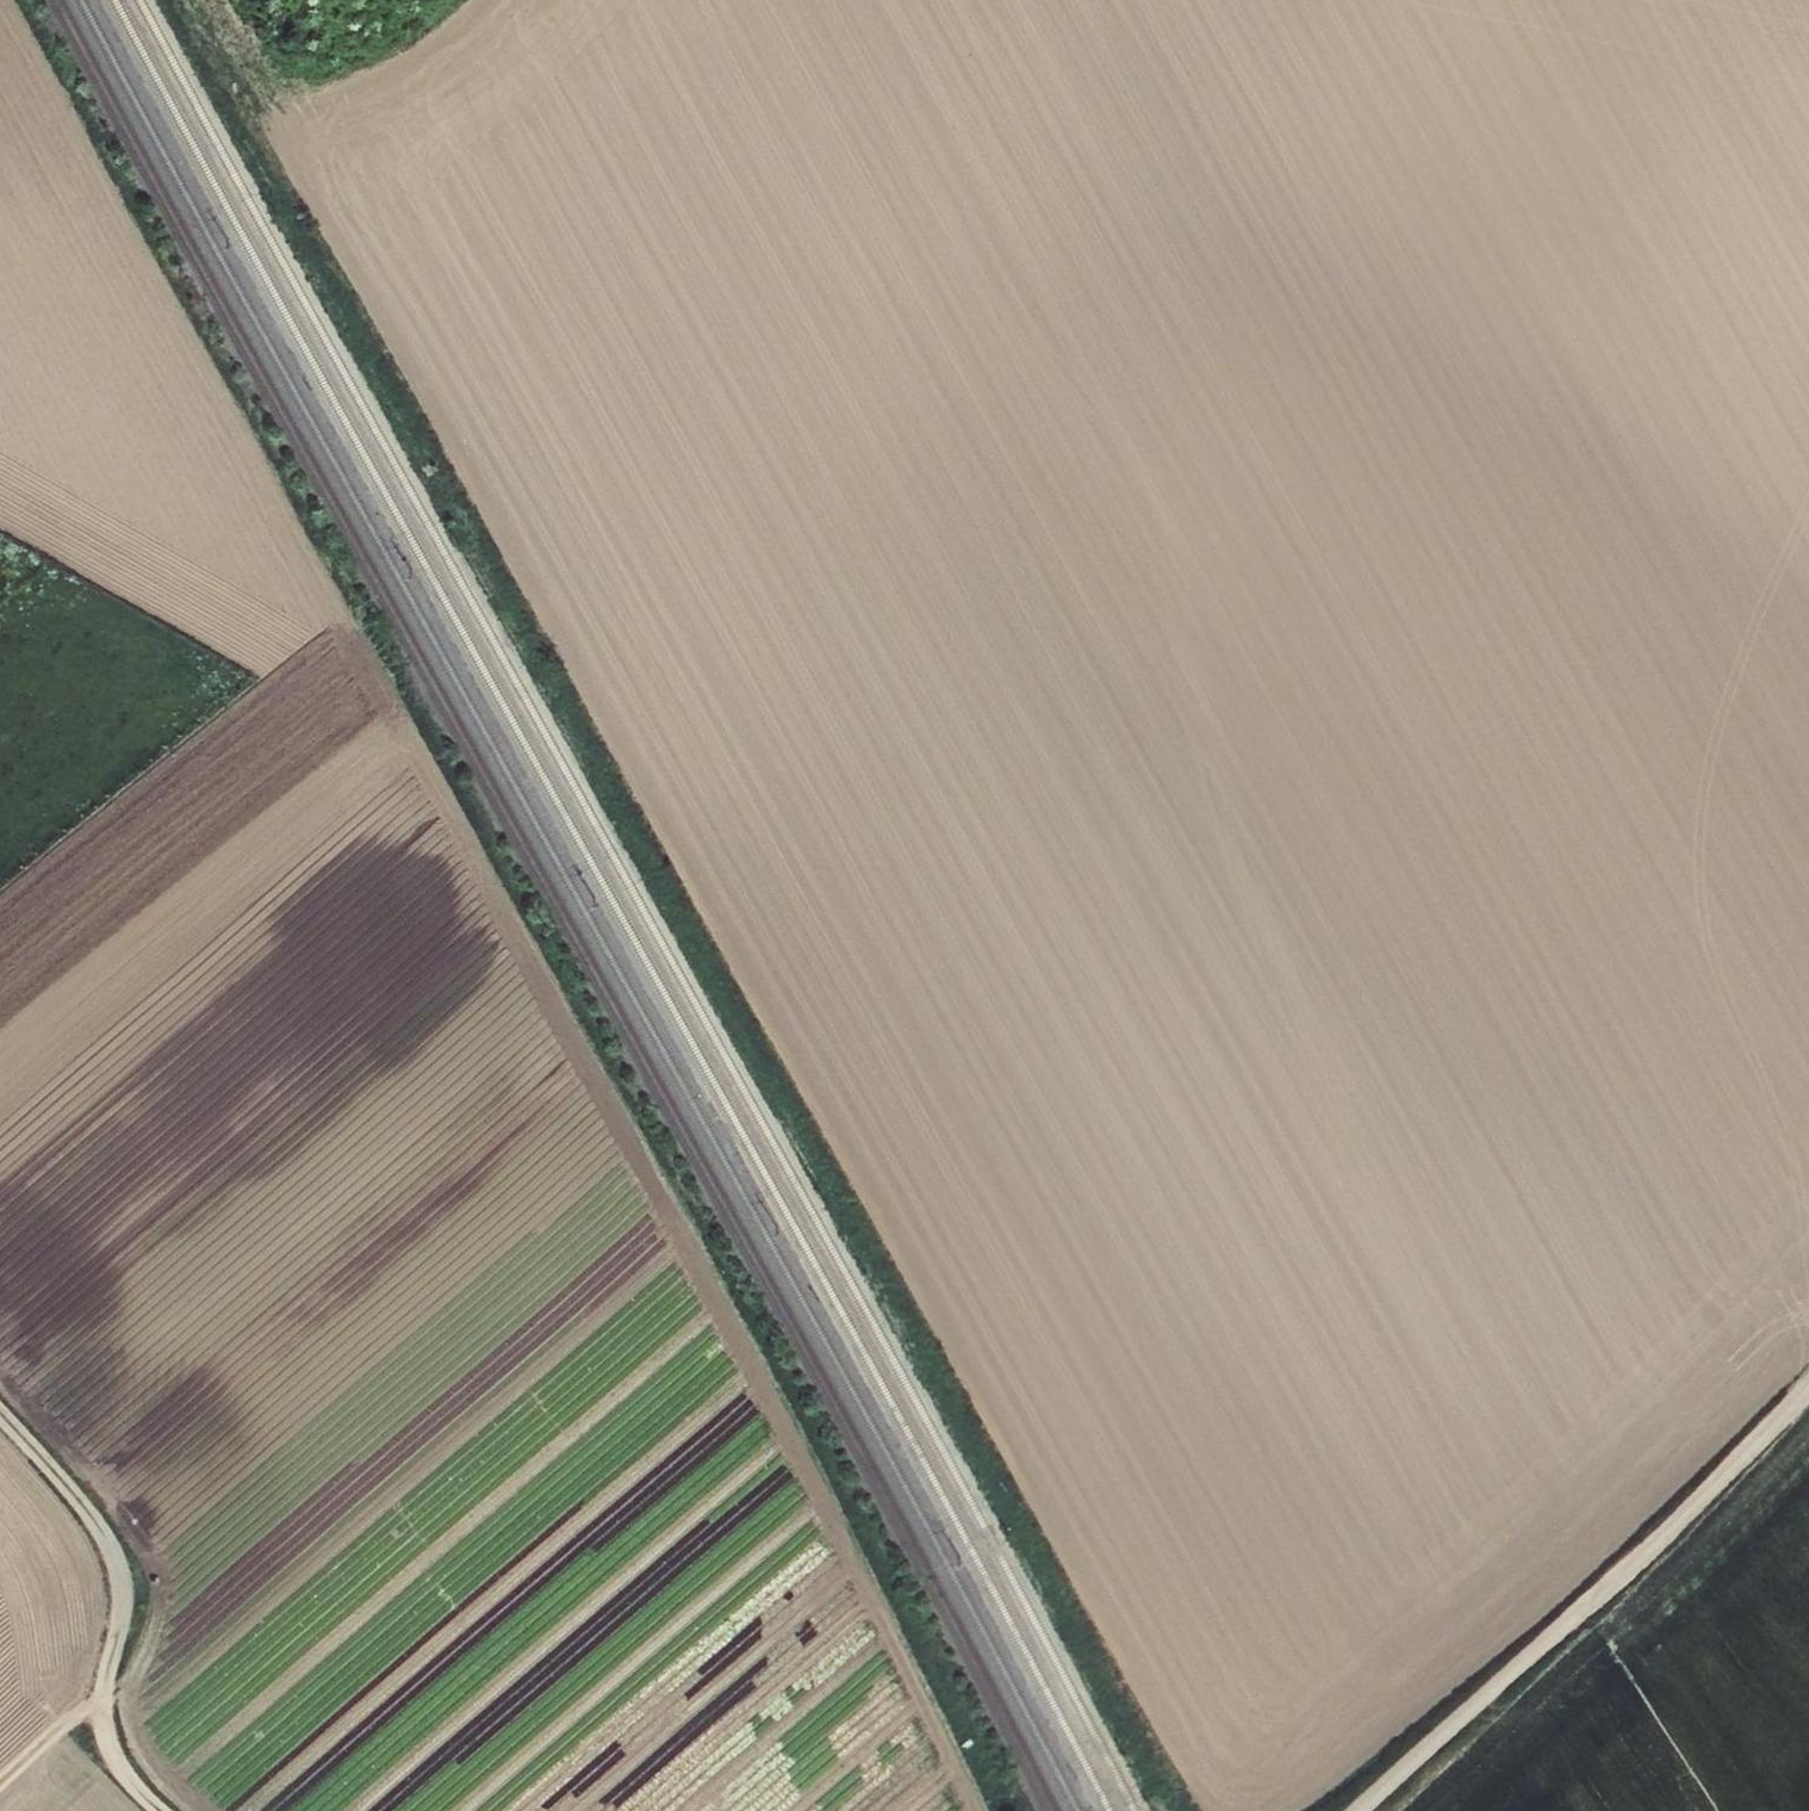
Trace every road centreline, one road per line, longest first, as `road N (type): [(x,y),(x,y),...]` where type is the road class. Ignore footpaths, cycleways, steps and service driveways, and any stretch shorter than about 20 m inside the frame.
road 1 (track): [(1355,1810),(1710,1491),(1808,1383)]
road 2 (track): [(0,1404),(114,1532),(133,1597),(112,1722),(132,1770),(175,1810)]

